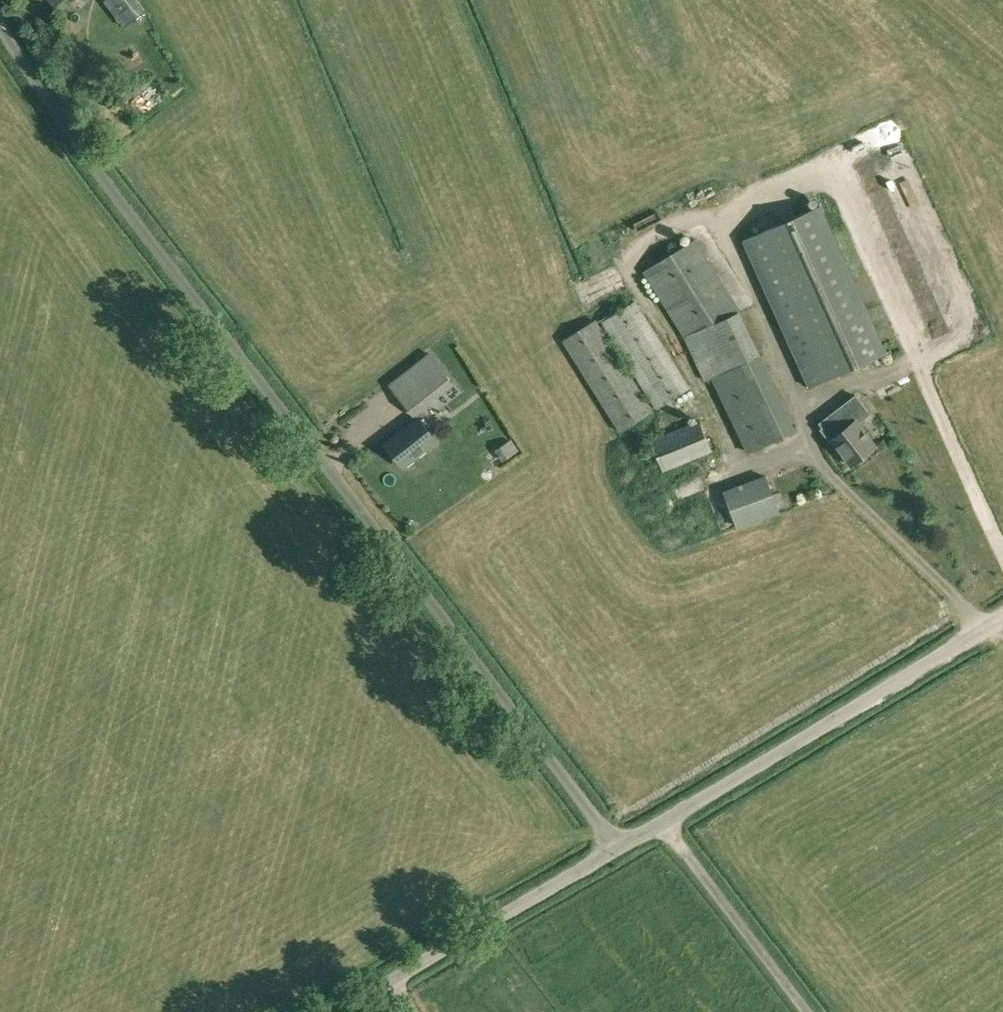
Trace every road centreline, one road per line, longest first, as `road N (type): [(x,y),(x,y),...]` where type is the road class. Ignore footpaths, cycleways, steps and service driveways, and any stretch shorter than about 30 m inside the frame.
road 1 (unclassified): [(616,843),(0,26)]
road 2 (unclassified): [(616,843),(1002,600)]
road 3 (unclassified): [(326,1011),(616,843)]

